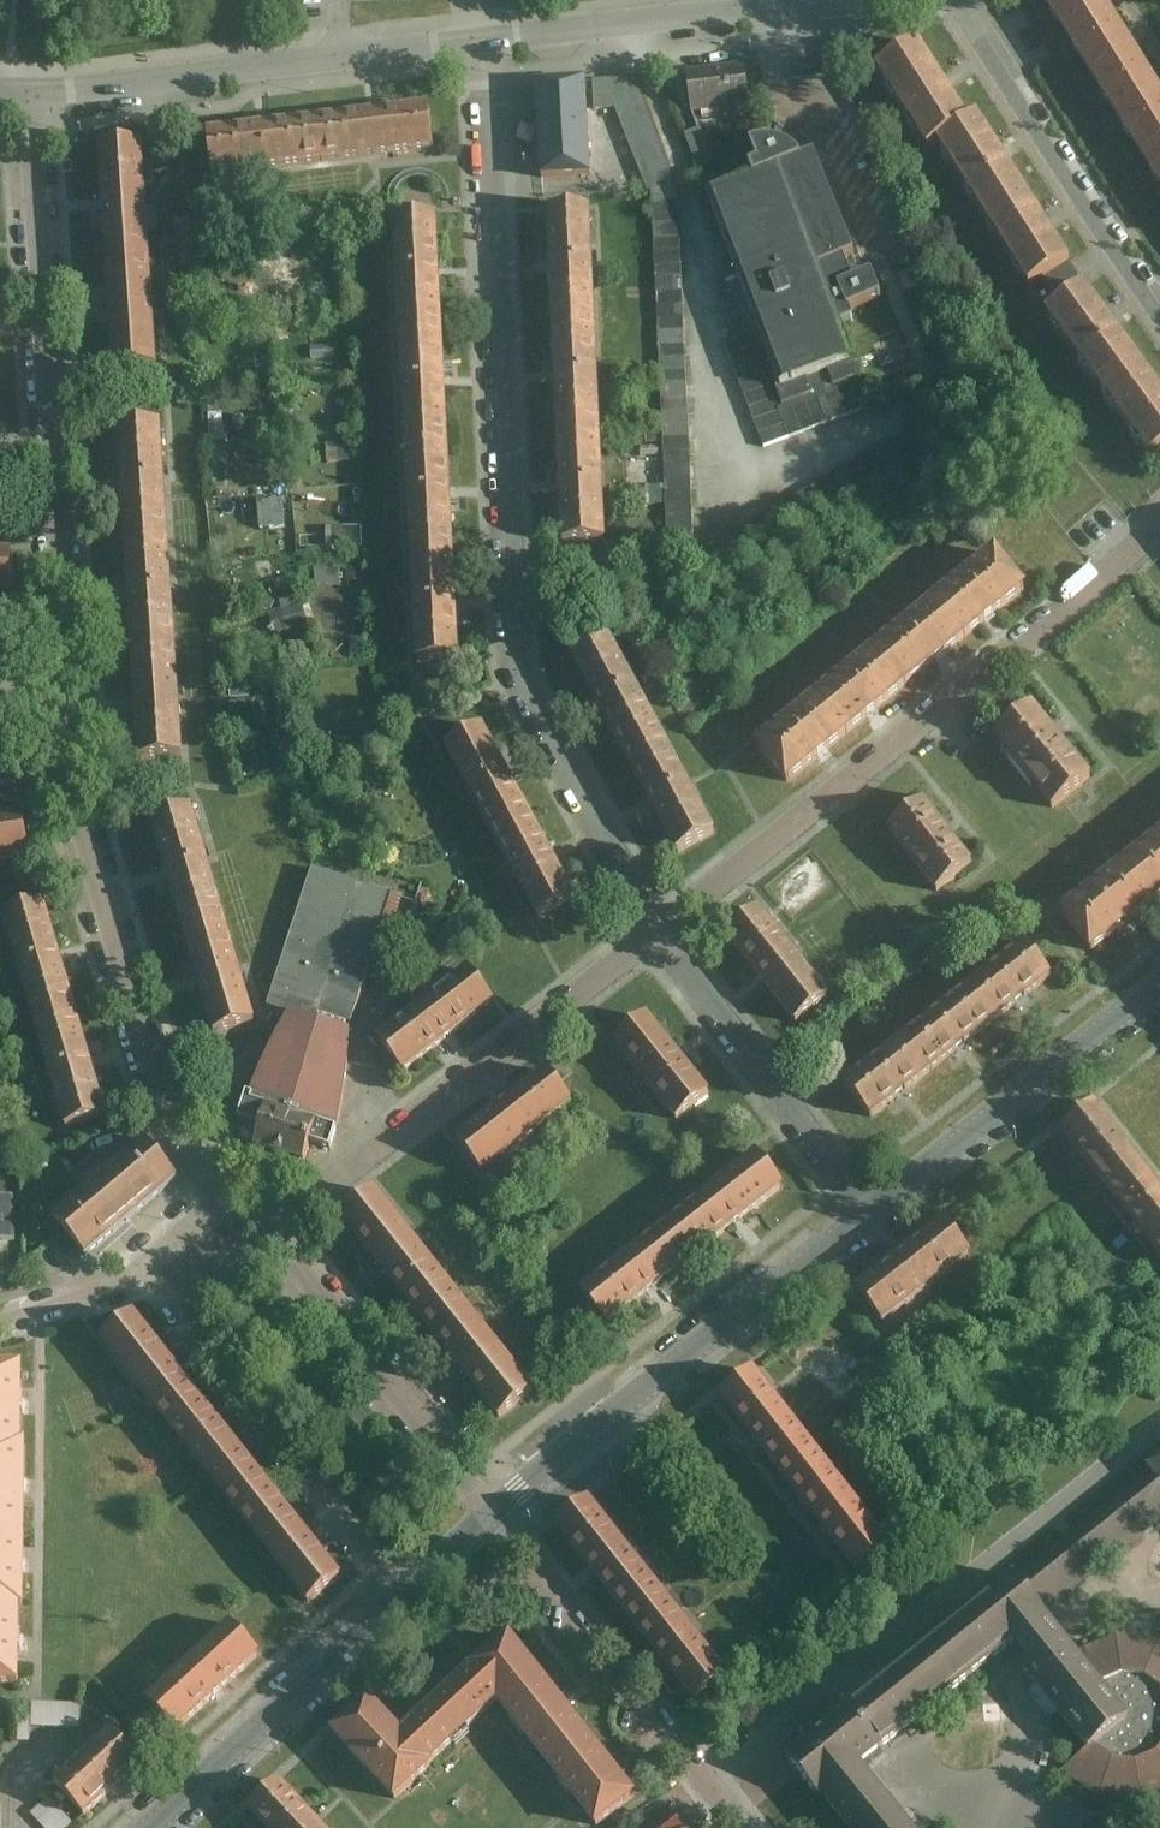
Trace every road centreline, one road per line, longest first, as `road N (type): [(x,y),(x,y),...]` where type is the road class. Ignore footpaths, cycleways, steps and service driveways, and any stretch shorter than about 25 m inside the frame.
road 1 (residential): [(481,40),(521,680),(610,859),(658,930)]
road 2 (residential): [(1159,523),(658,930)]
road 3 (residential): [(61,635),(32,88)]
road 4 (residential): [(658,930),(270,1229)]
road 5 (residential): [(496,1517),(868,1215)]
road 6 (residential): [(224,1191),(158,1086),(70,786)]
road 7 (residential): [(410,1593),(140,1262)]
road 8 (residential): [(496,1517),(746,1827)]
road 9 (residential): [(868,1215),(1159,988)]
road 10 (residential): [(270,1229),(496,1517)]
road 11 (residential): [(1159,306),(961,0)]
road 12 (residential): [(658,930),(868,1215)]
road 13 (residential): [(151,1827),(410,1593)]
road 14 (residential): [(32,88),(343,54)]
road 15 (residential): [(481,40),(744,12)]
road 16 (residential): [(0,1320),(90,1293),(140,1262)]
road 17 (residential): [(70,786),(61,635)]
road 18 (residential): [(343,54),(481,40)]

